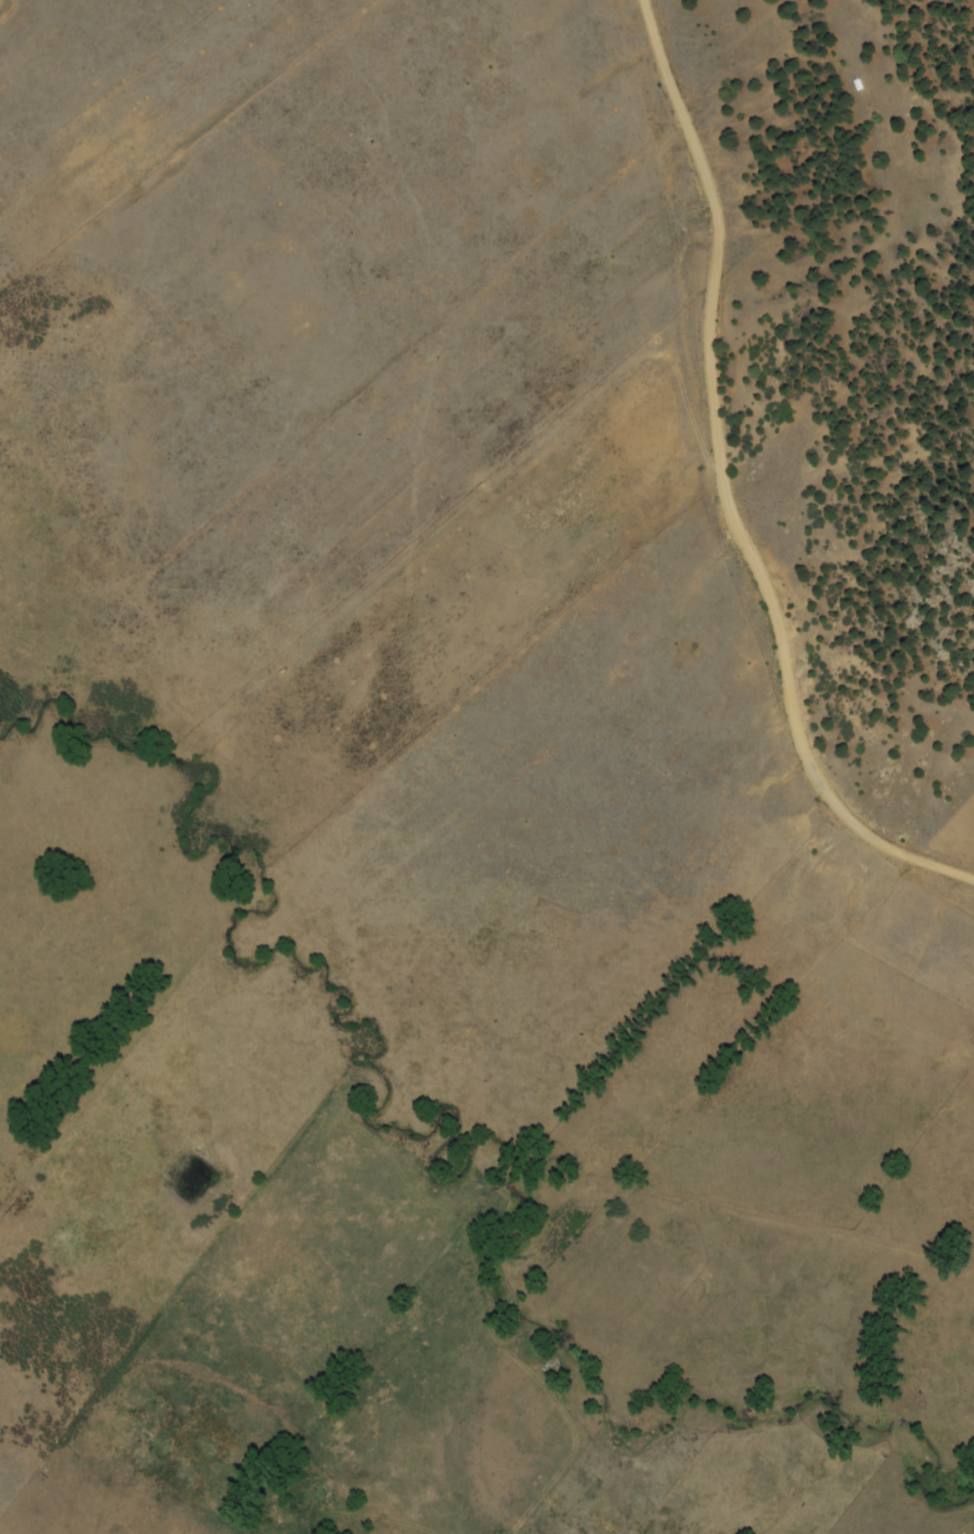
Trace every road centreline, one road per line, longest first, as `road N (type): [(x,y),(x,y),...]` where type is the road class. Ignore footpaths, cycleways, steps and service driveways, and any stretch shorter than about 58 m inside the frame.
road 1 (residential): [(652,0),(704,392),(735,524),(793,661),(872,771),(973,854)]

